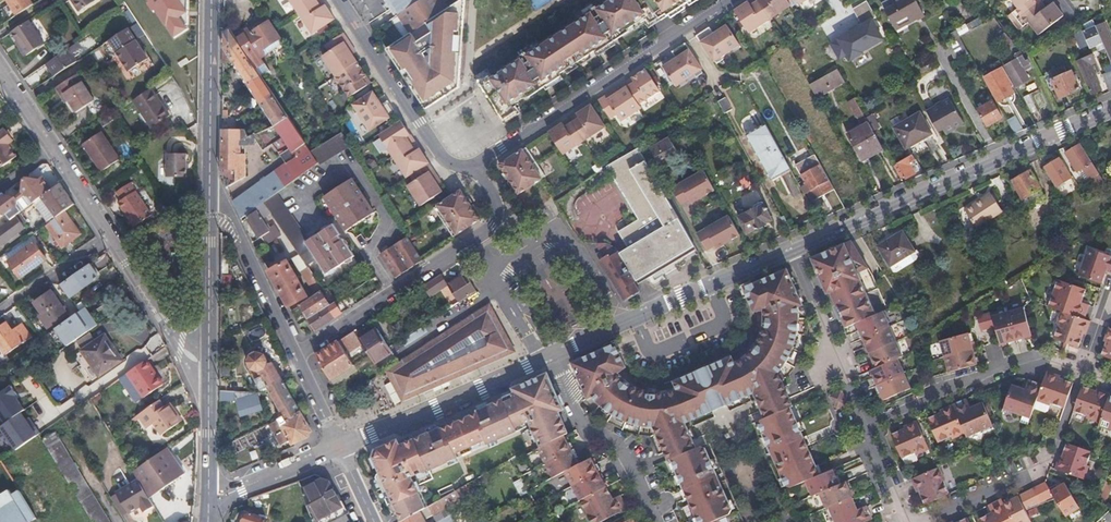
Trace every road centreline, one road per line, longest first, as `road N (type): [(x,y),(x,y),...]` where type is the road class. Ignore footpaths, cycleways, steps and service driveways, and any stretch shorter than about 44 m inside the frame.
road 1 (residential): [(1110,108),(797,246)]
road 2 (residential): [(729,0),(473,168)]
road 3 (residential): [(294,357),(489,226),(494,204),(473,168)]
road 4 (residential): [(797,246),(554,356)]
road 5 (residential): [(925,521),(1036,475),(1053,458),(1085,369)]
road 6 (residential): [(554,356),(336,448)]
road 7 (residential): [(1085,369),(1019,362),(873,424)]
road 8 (residential): [(473,168),(440,159),(339,0)]
road 9 (residential): [(554,356),(585,424),(624,456),(653,521)]
road 10 (tertiary): [(209,194),(212,0)]
road 11 (residential): [(873,424),(797,246)]
road 12 (unclassified): [(294,357),(223,204),(209,194)]
road 13 (tertiary): [(210,363),(209,194)]
road 14 (residential): [(108,238),(180,349),(210,363)]
road 15 (residential): [(336,448),(209,496)]
road 16 (tertiary): [(209,496),(210,363)]
road 17 (residential): [(108,238),(0,313)]

